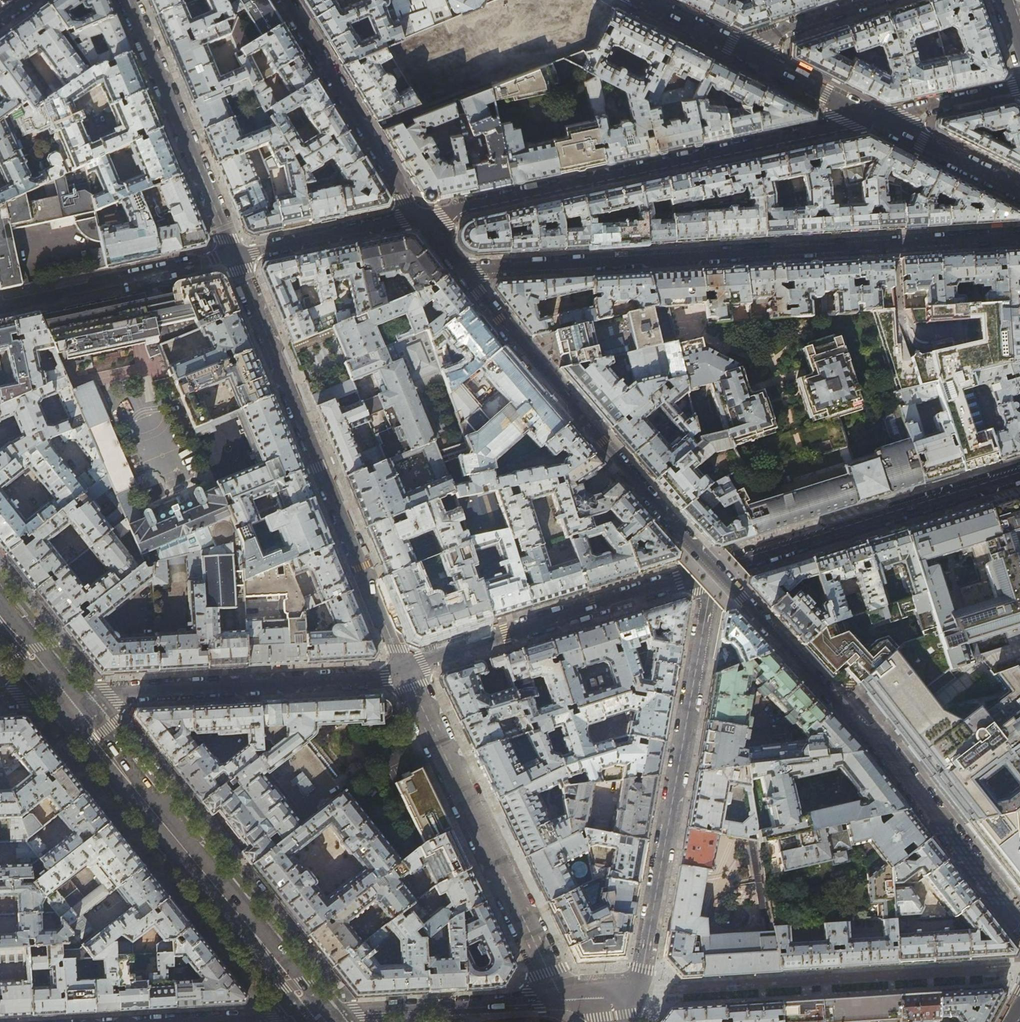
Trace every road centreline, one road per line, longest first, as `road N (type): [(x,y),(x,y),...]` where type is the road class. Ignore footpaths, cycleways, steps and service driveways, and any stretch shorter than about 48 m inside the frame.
road 1 (residential): [(464,272),(697,551),(882,747),(1019,925)]
road 2 (residential): [(464,272),(1019,233)]
road 3 (residential): [(873,119),(421,218)]
road 4 (residential): [(610,997),(638,995),(716,568)]
road 5 (residential): [(234,255),(405,671)]
road 6 (primary): [(315,1014),(64,694)]
road 7 (residential): [(405,671),(563,1000)]
road 8 (residential): [(64,694),(405,671)]
road 9 (residential): [(405,671),(716,568)]
road 10 (residential): [(716,568),(1019,473)]
road 11 (residential): [(129,0),(234,255)]
road 12 (residential): [(286,0),(421,218)]
road 13 (residential): [(315,1014),(563,1000)]
road 14 (residential): [(421,218),(234,255)]
road 15 (secondary): [(1019,196),(873,119)]
road 16 (secondary): [(873,119),(735,49)]
road 17 (residential): [(1019,88),(873,119)]
road 18 (residential): [(871,0),(735,49)]
road 19 (residential): [(315,1014),(183,1021)]

